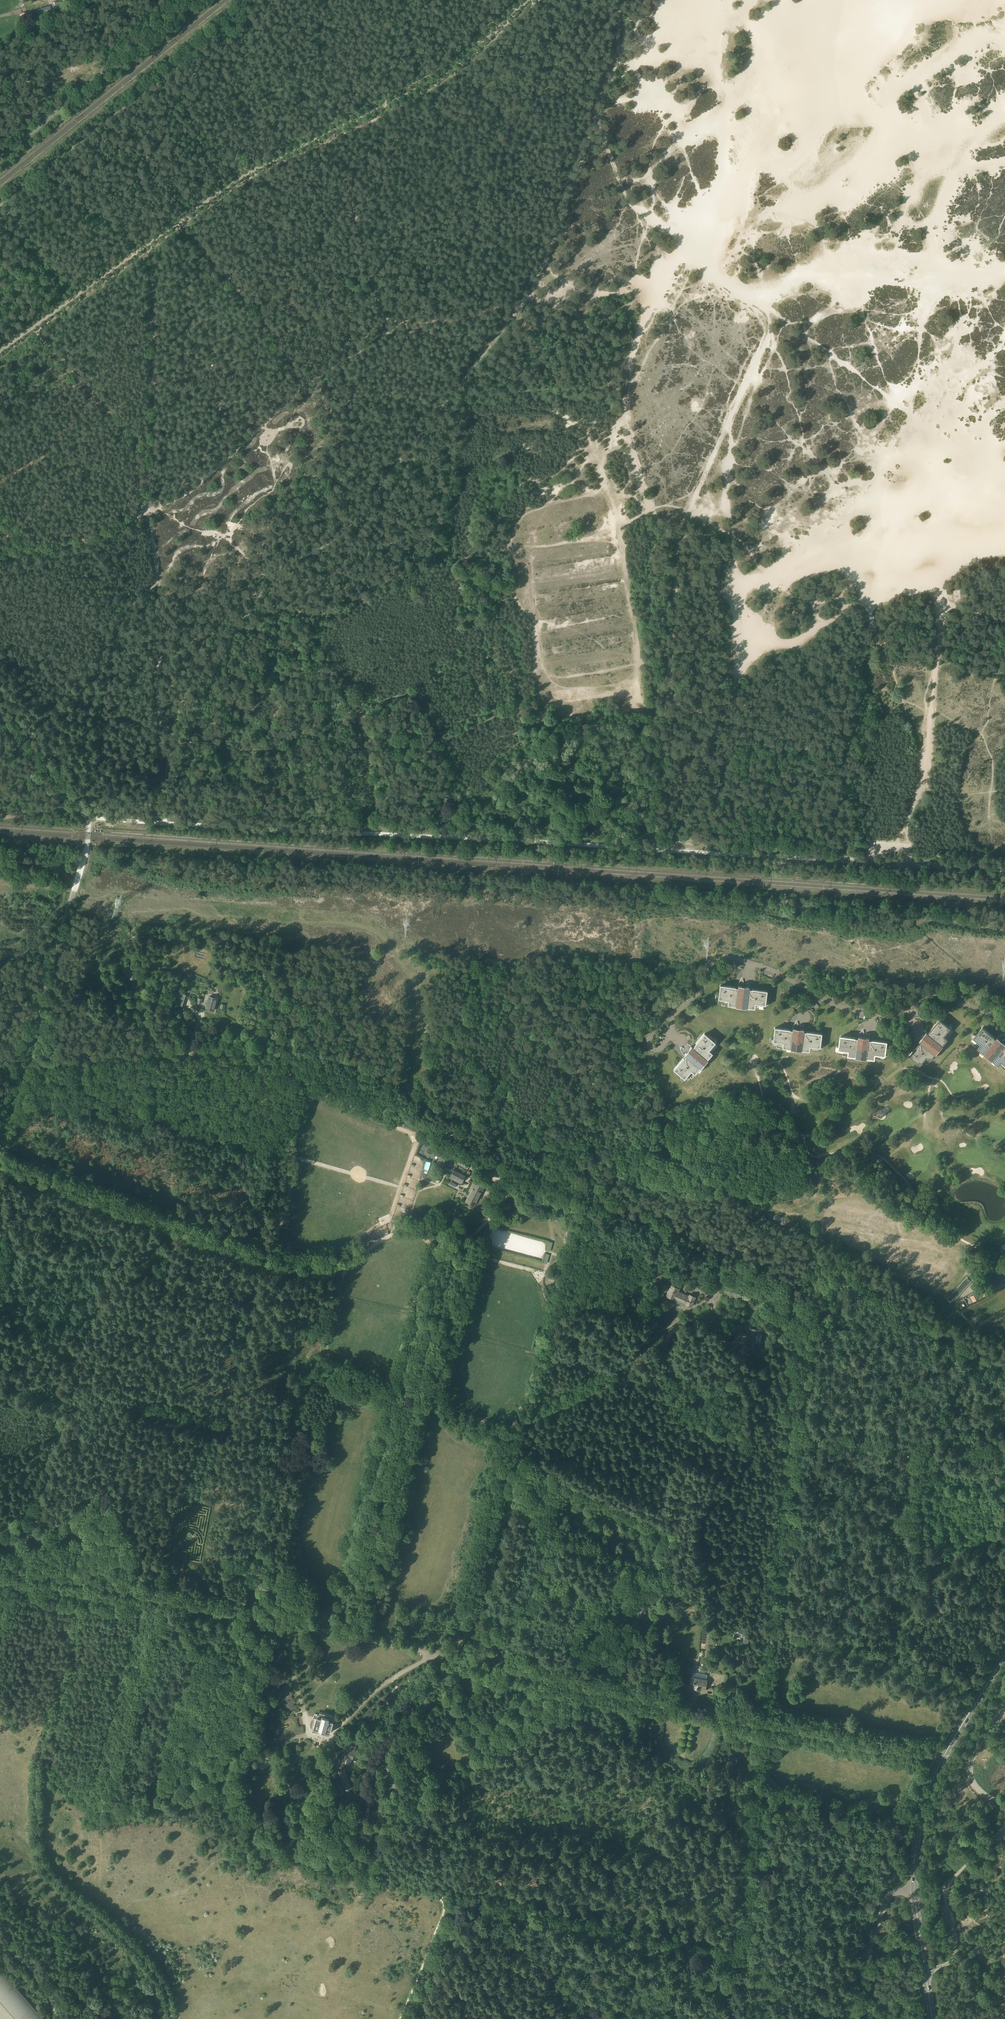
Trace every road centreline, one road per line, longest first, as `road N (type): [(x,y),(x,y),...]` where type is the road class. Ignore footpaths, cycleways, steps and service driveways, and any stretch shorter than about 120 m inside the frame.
road 1 (unclassified): [(1004,1372),(838,1273),(781,1263),(663,1192),(431,1107),(332,1055),(269,1049),(29,1067)]
road 2 (unclassified): [(1004,869),(91,820)]
road 3 (track): [(680,538),(659,528),(602,363),(558,302),(412,324),(381,314),(349,191),(324,136)]
road 4 (track): [(174,2018),(149,1962),(39,1858),(37,1770),(75,1657),(81,1580)]
road 5 (track): [(793,2018),(768,1970),(750,1958),(463,1909),(414,2018)]
road 6 (track): [(904,1831),(775,1802),(750,1958),(596,2007),(590,2018)]
road 7 (track): [(350,1636),(465,1219)]
road 8 (track): [(324,136),(250,171),(0,352)]
road 9 (track): [(46,165),(148,257),(151,459)]
road 10 (unclassified): [(29,1067),(91,820)]
road 11 (unclassified): [(0,158),(196,0)]
road 12 (track): [(530,0),(441,77),(324,136)]
road 13 (track): [(773,318),(804,324),(809,341),(941,440)]
road 14 (track): [(392,1678),(403,1709),(371,1769),(383,1788),(368,1796),(360,1816),(377,1852)]
road 15 (track): [(684,259),(651,285),(517,315)]
road 16 (track): [(34,327),(151,459)]
road 17 (track): [(598,115),(623,193),(684,259)]
road 18 (track): [(596,2007),(505,1935),(456,1915)]
road 19 (unclassified): [(843,2018),(880,1911),(890,1897),(914,1894)]
road 20 (secondary): [(914,1894),(916,1826),(943,1758)]
road 21 (unclassified): [(91,820),(0,718)]
road 22 (track): [(149,510),(105,533),(30,551)]
road 23 (secondary): [(932,2018),(914,1894)]
road 24 (track): [(728,426),(680,538)]
road 25 (secondary): [(943,1758),(1004,1655)]

